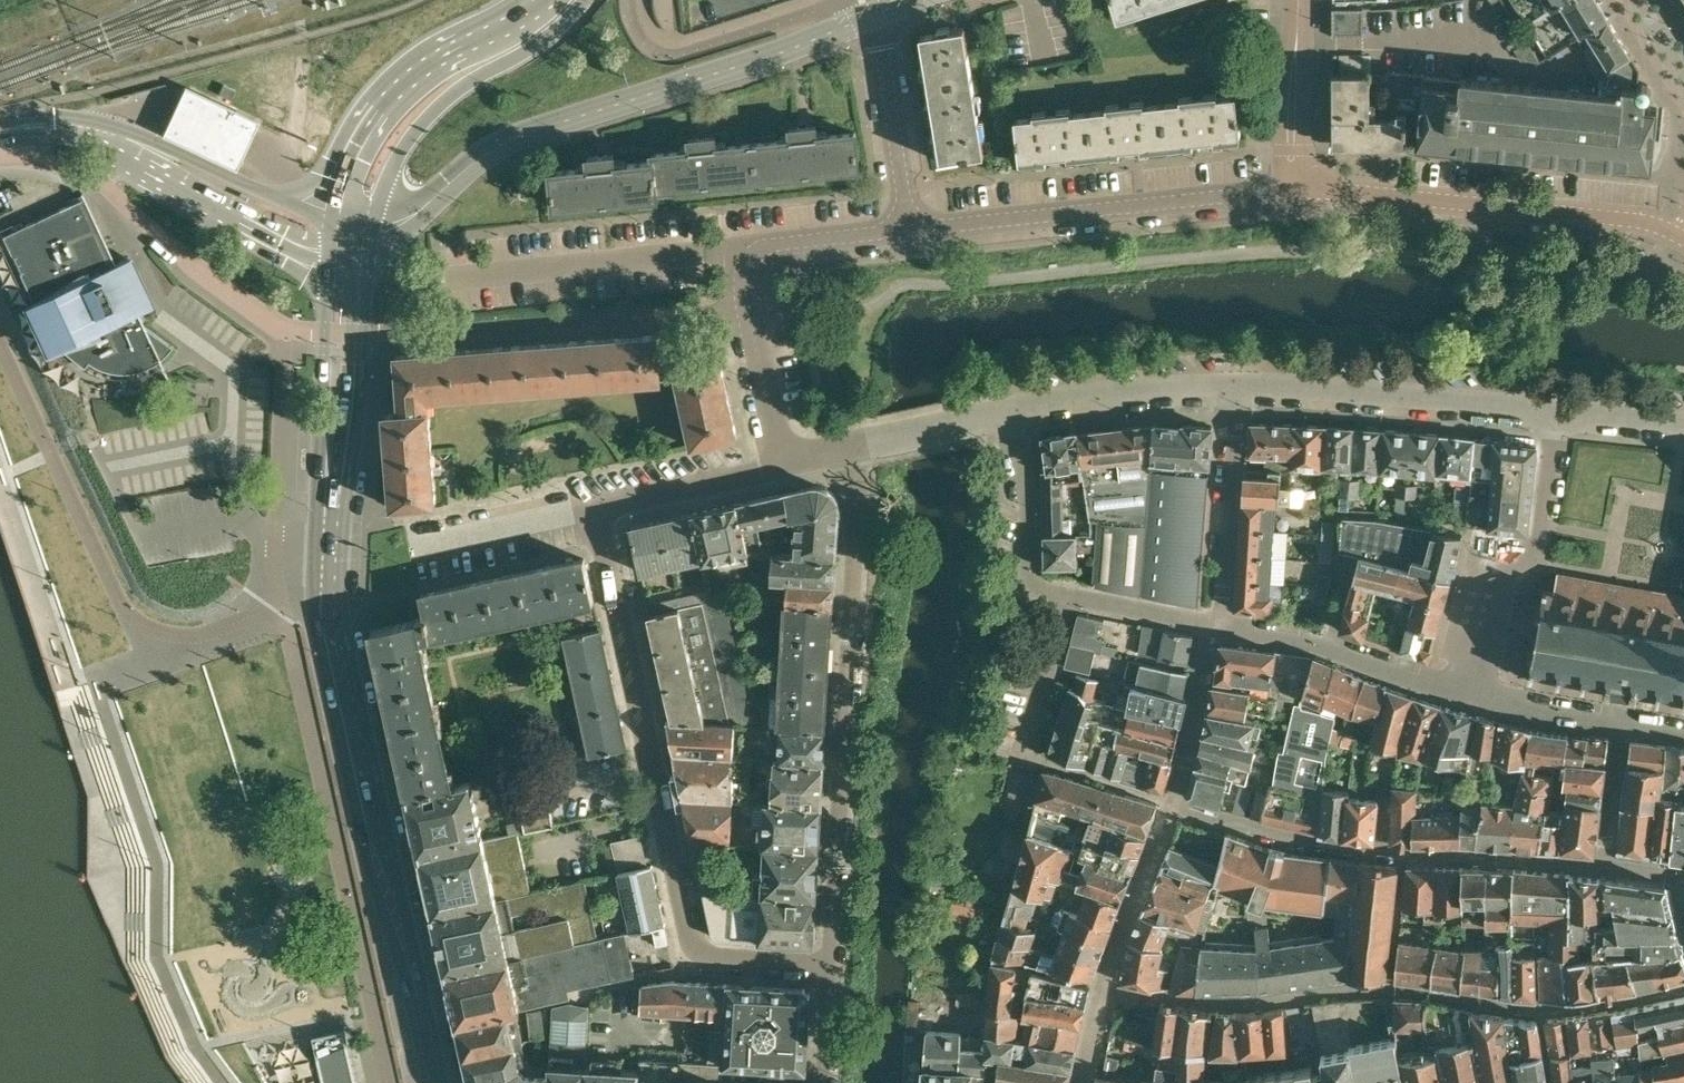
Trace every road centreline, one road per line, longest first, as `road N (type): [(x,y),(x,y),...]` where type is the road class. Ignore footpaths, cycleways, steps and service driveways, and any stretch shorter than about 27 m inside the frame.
road 1 (tertiary): [(430,1082),(327,608),(349,238)]
road 2 (residential): [(831,963),(714,955),(691,939),(589,511),(784,467)]
road 3 (tertiary): [(349,238),(411,218),(515,137),(871,15)]
road 4 (residential): [(1652,994),(1541,1007),(1391,987),(1244,999),(1103,986)]
road 5 (residential): [(831,963),(853,634),(854,452)]
road 6 (residential): [(1607,866),(1324,843),(1174,799)]
road 7 (unclassified): [(908,229),(1298,189)]
road 8 (unclassified): [(1298,189),(1639,220),(1683,238)]
road 9 (residential): [(784,467),(746,289),(753,257),(775,244),(908,229)]
road 10 (tertiary): [(349,238),(313,234),(99,134),(0,129)]
road 11 (residential): [(1008,417),(1024,477),(1028,576),(1040,590),(1216,625)]
road 12 (residential): [(1464,685),(1497,551),(1535,559),(1557,402)]
road 13 (residential): [(1235,385),(1557,402)]
road 14 (tertiary): [(535,28),(423,70),(388,105),(350,183),(349,238)]
road 15 (tertiary): [(349,238),(409,139),(444,102),(509,61),(535,28)]
road 16 (residential): [(1216,625),(1464,685)]
road 17 (residential): [(1235,385),(1216,625)]
road 18 (residential): [(1008,417),(1129,393),(1235,385)]
road 19 (residential): [(1103,986),(1174,799)]
road 20 (residential): [(908,229),(878,33)]
road 21 (unclassified): [(1298,189),(1305,0)]
road 22 (residential): [(1174,799),(1216,625)]
road 23 (residential): [(854,452),(1008,417)]
road 24 (residential): [(1617,719),(1464,685)]
road 25 (residential): [(1607,866),(1617,719)]
road 26 (residential): [(1683,421),(1557,402)]
road 27 (residential): [(825,1082),(831,963)]

